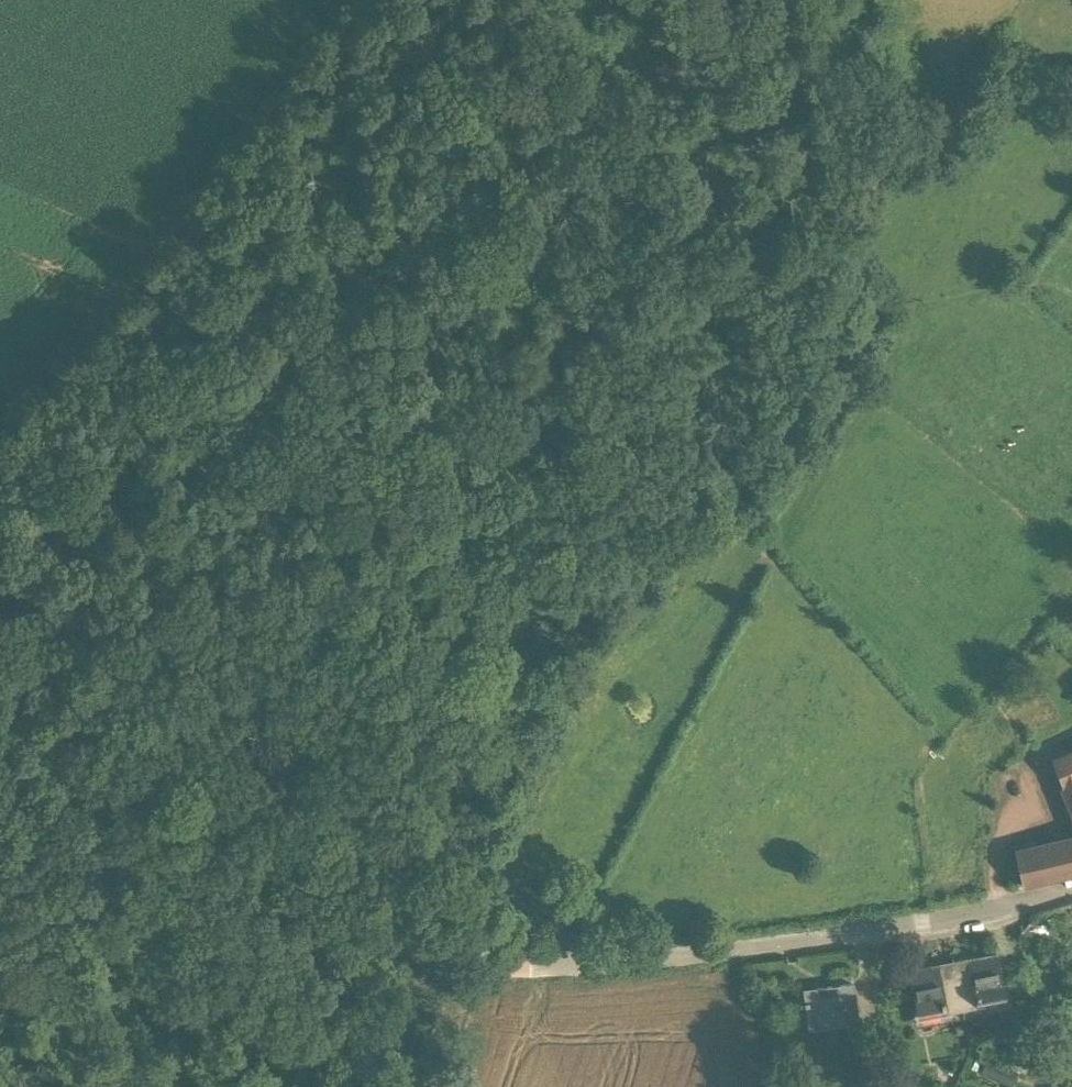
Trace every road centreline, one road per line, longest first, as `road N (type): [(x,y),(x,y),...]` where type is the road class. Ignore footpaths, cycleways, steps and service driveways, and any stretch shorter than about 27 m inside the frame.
road 1 (track): [(356,0),(218,169),(135,294),(0,445)]
road 2 (track): [(402,946),(0,805)]
road 3 (unclassified): [(929,924),(592,962)]
road 4 (residential): [(1071,888),(929,924)]
road 5 (track): [(592,962),(446,955)]

